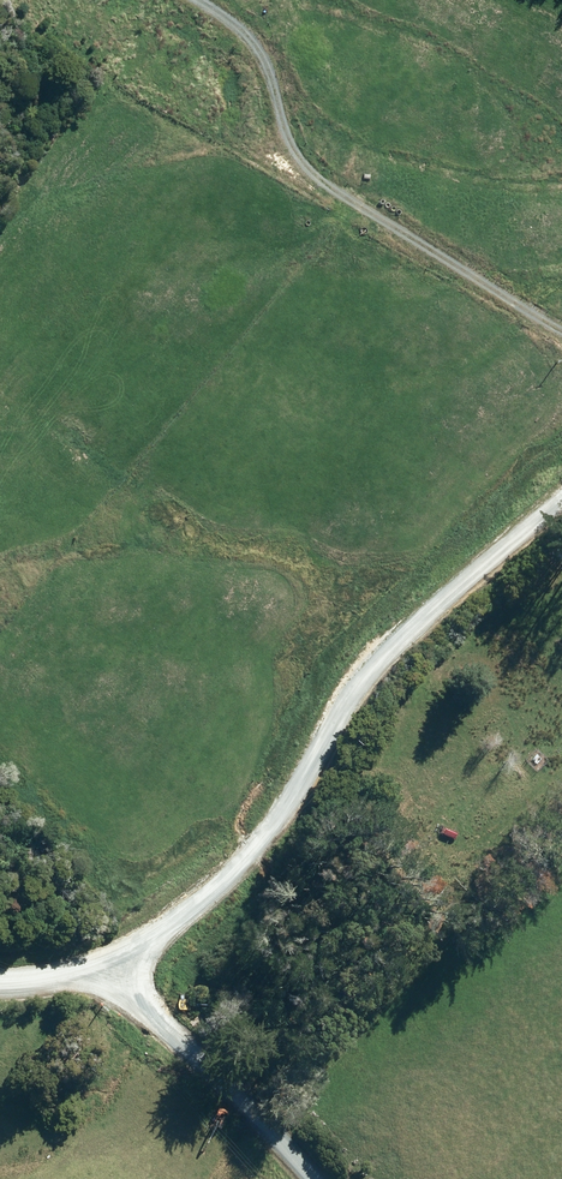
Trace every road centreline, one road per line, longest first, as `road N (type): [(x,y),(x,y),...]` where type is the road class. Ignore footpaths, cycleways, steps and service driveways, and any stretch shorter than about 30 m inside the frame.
road 1 (unclassified): [(561,509),(401,647),(316,756),(254,857),(107,985)]
road 2 (unclassified): [(307,1178),(235,1098),(107,985)]
road 3 (track): [(345,231),(340,123),(286,17),(285,0)]

